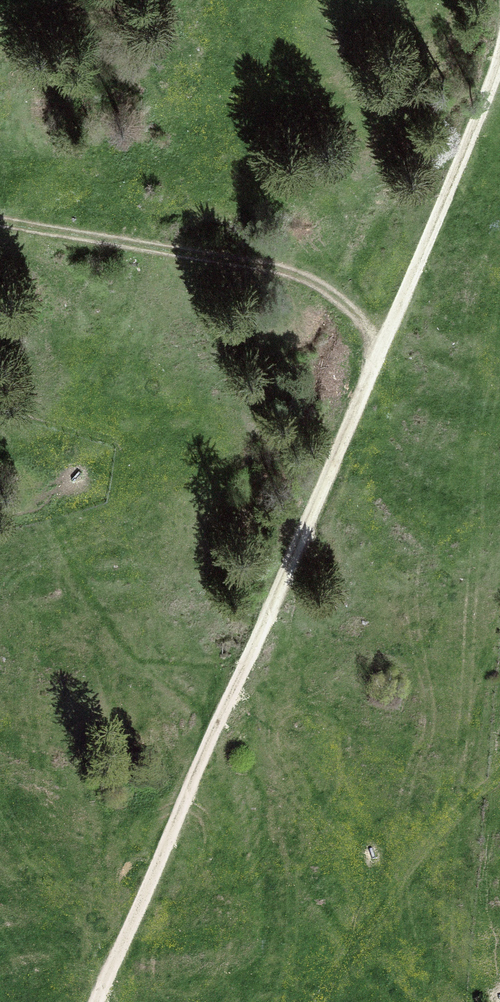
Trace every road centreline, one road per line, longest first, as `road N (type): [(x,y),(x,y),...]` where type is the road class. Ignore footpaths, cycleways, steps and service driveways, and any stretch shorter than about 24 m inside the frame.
road 1 (track): [(104,1001),(329,500),(499,76)]
road 2 (track): [(382,357),(328,290),(274,270),(0,223)]
road 3 (track): [(303,1001),(346,962),(499,779)]

